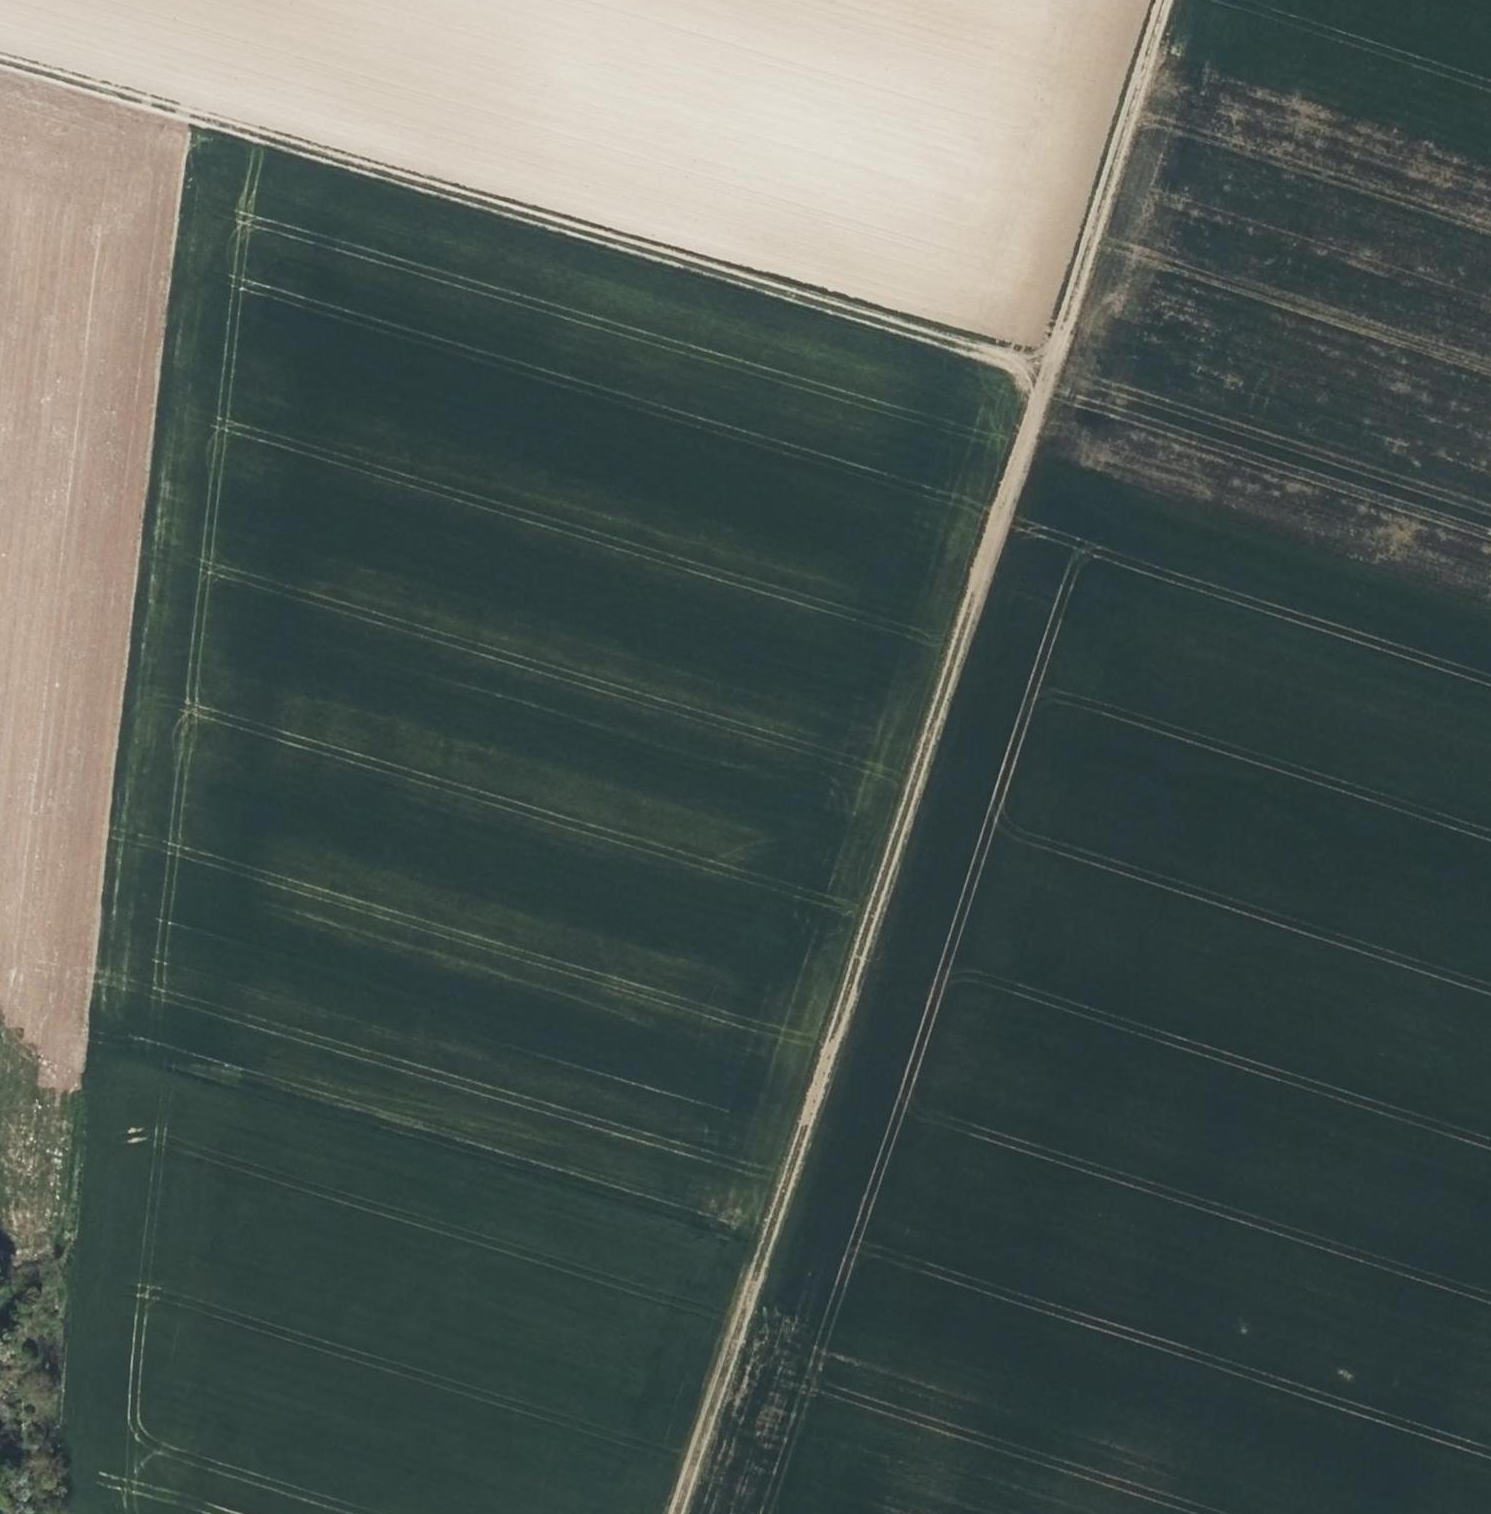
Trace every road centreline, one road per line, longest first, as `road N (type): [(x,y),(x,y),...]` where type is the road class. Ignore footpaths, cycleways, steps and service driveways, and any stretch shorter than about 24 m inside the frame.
road 1 (track): [(678,1513),(1169,0)]
road 2 (track): [(1044,380),(0,64)]

